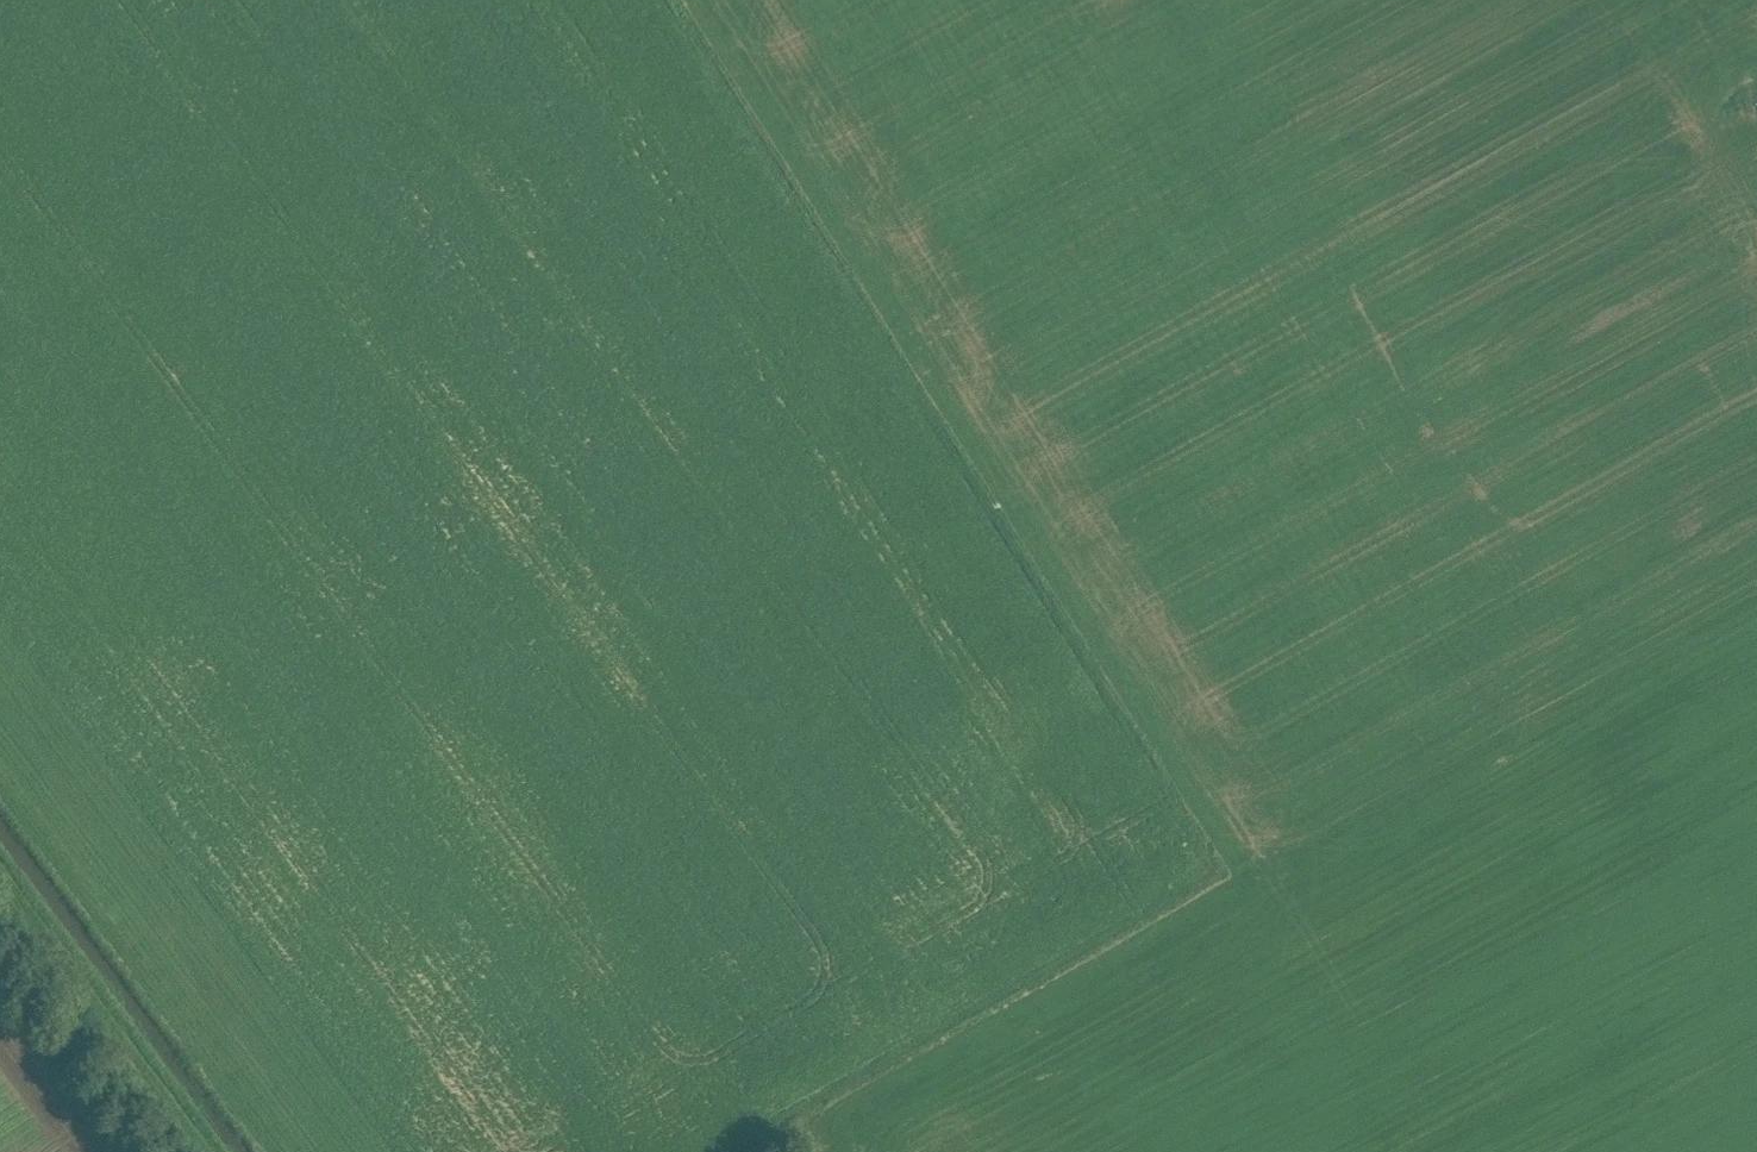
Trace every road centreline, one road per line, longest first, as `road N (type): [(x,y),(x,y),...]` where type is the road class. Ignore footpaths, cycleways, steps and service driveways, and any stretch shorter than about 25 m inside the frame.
road 1 (track): [(263,1151),(0,797)]
road 2 (track): [(214,1151),(0,860)]

